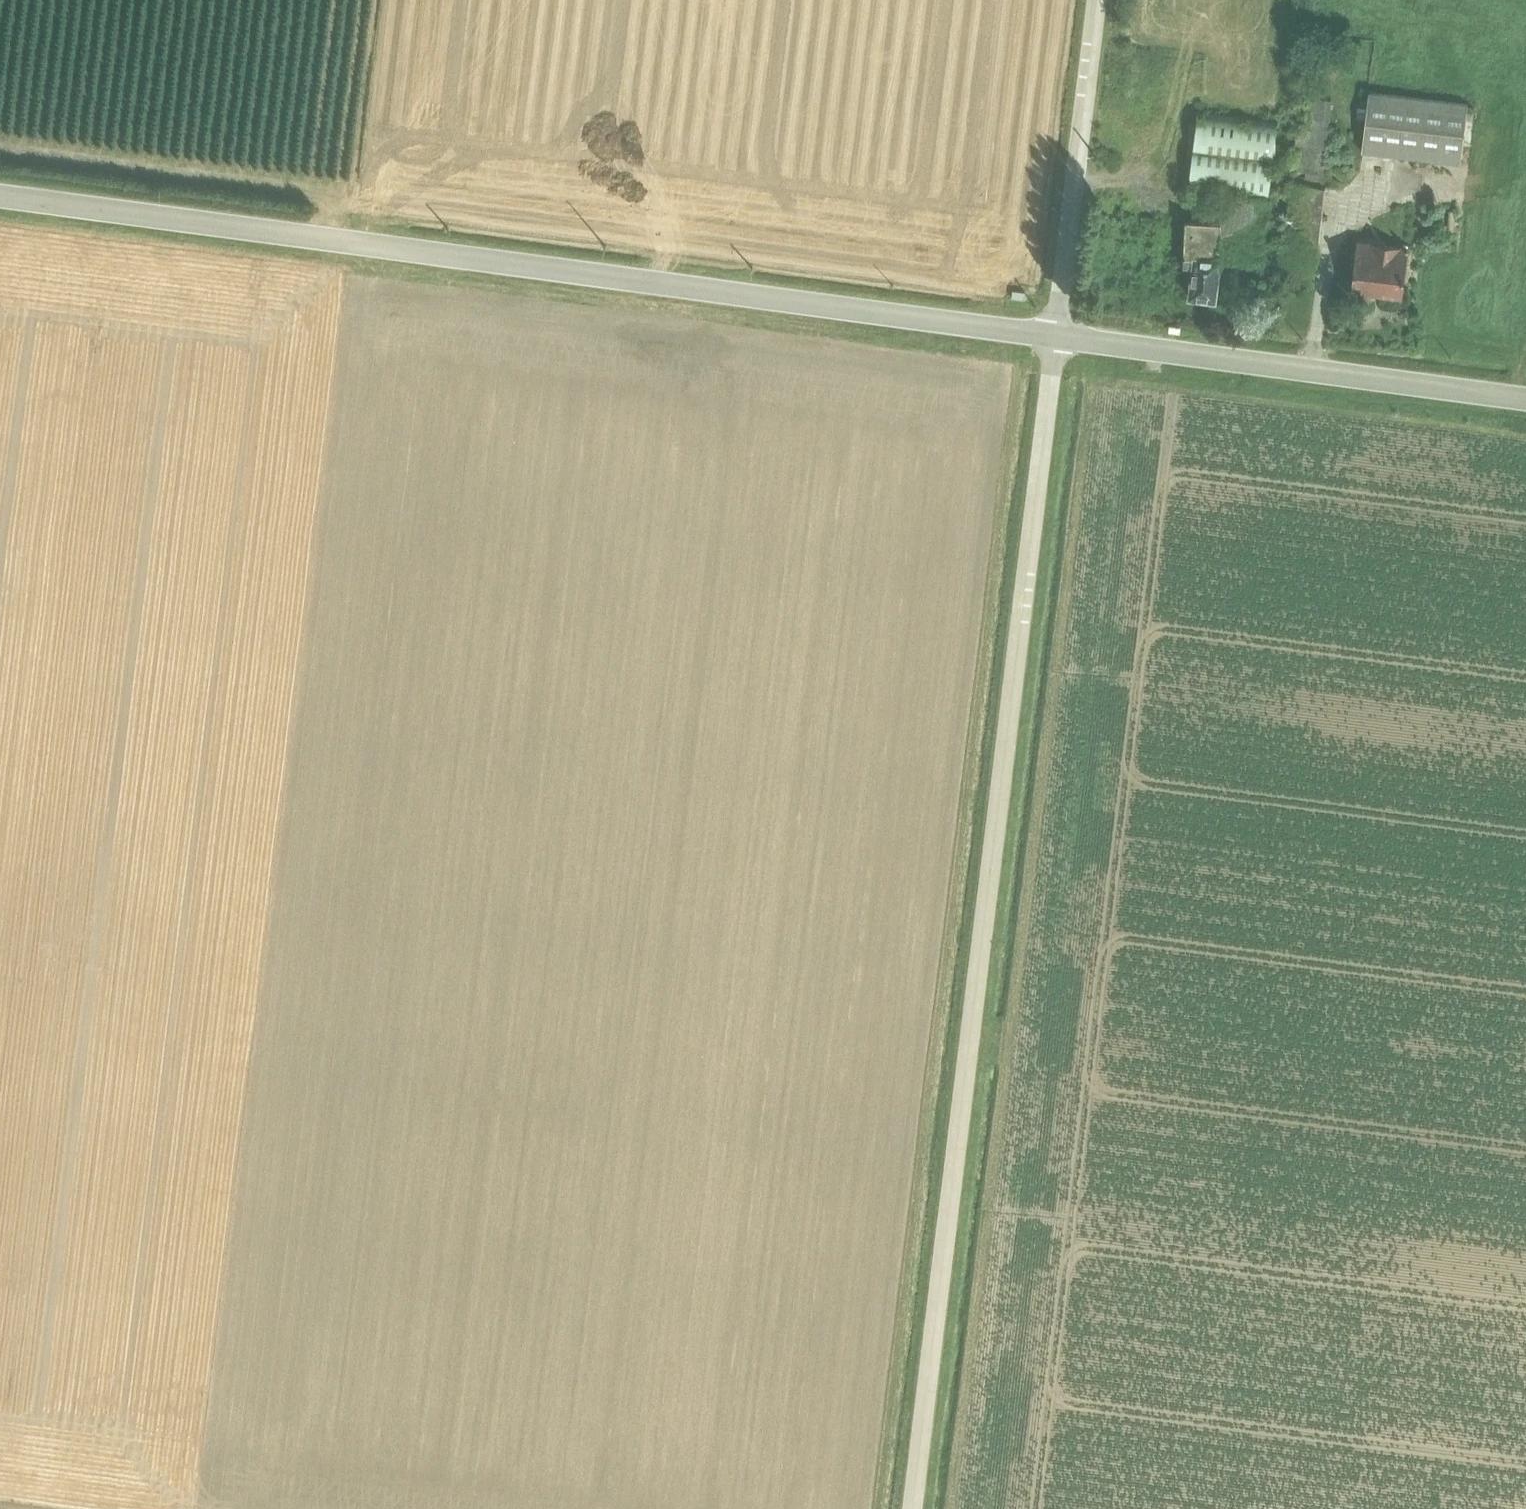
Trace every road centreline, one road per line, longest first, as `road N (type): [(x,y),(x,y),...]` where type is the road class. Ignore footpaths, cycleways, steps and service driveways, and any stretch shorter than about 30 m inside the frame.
road 1 (unclassified): [(912,1508),(1055,334)]
road 2 (secondary): [(0,194),(1055,334)]
road 3 (secondary): [(1055,334),(1525,397)]
road 4 (unclassified): [(1096,0),(1055,334)]

